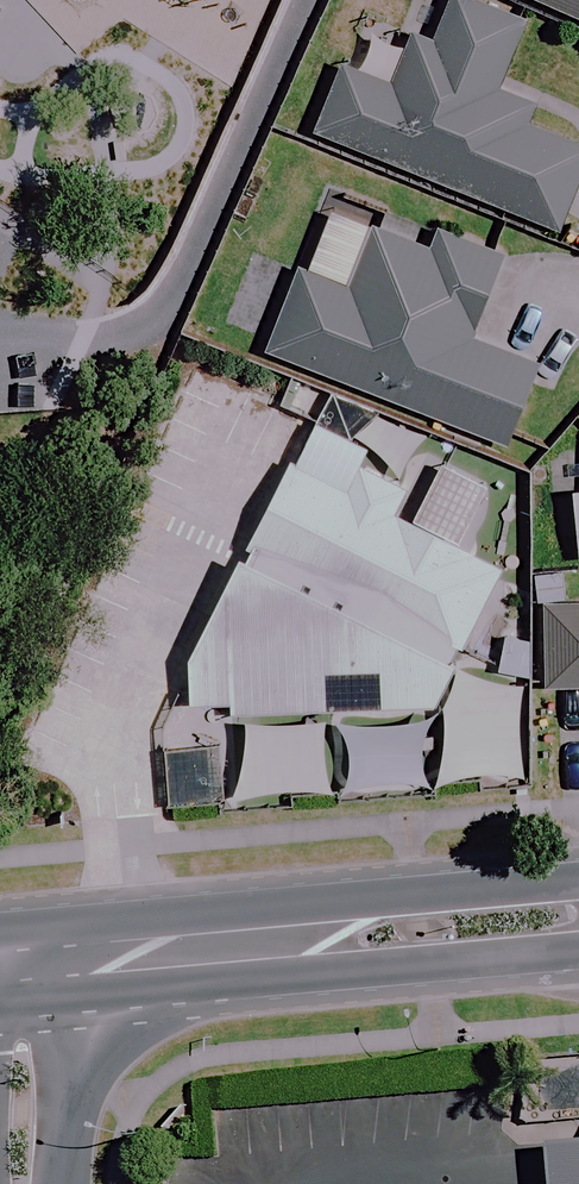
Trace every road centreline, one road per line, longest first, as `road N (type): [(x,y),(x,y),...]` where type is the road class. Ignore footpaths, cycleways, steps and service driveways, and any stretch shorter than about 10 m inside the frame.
road 1 (secondary): [(25,981),(126,956),(578,916)]
road 2 (tertiary): [(38,1183),(25,981)]

